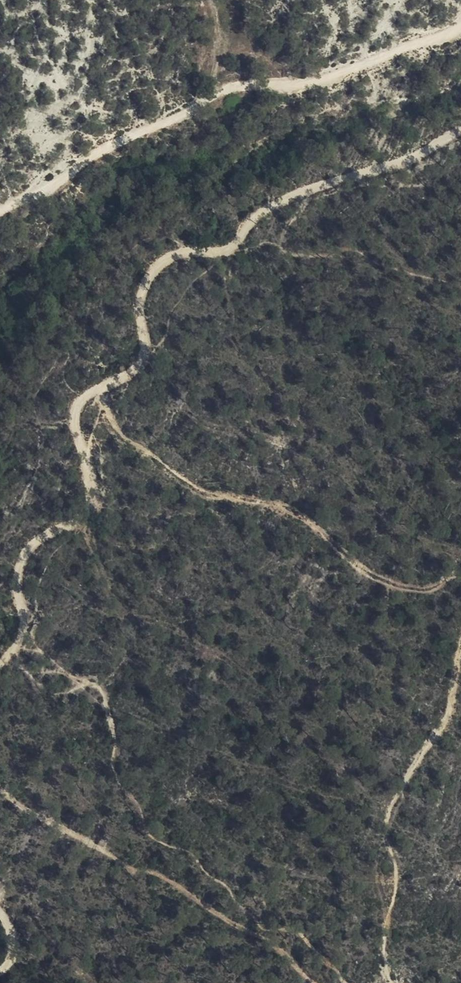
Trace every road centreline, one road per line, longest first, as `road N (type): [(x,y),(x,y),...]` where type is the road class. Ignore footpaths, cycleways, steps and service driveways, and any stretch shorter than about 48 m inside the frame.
road 1 (track): [(460,129),(401,164),(259,210),(224,253),(175,257),(151,276),(141,312),(146,358),(84,396),(75,414),(96,500),(87,516),(33,544),(17,574),(23,626),(0,665)]
road 2 (track): [(460,23),(432,43),(331,76),(215,94),(0,211)]

